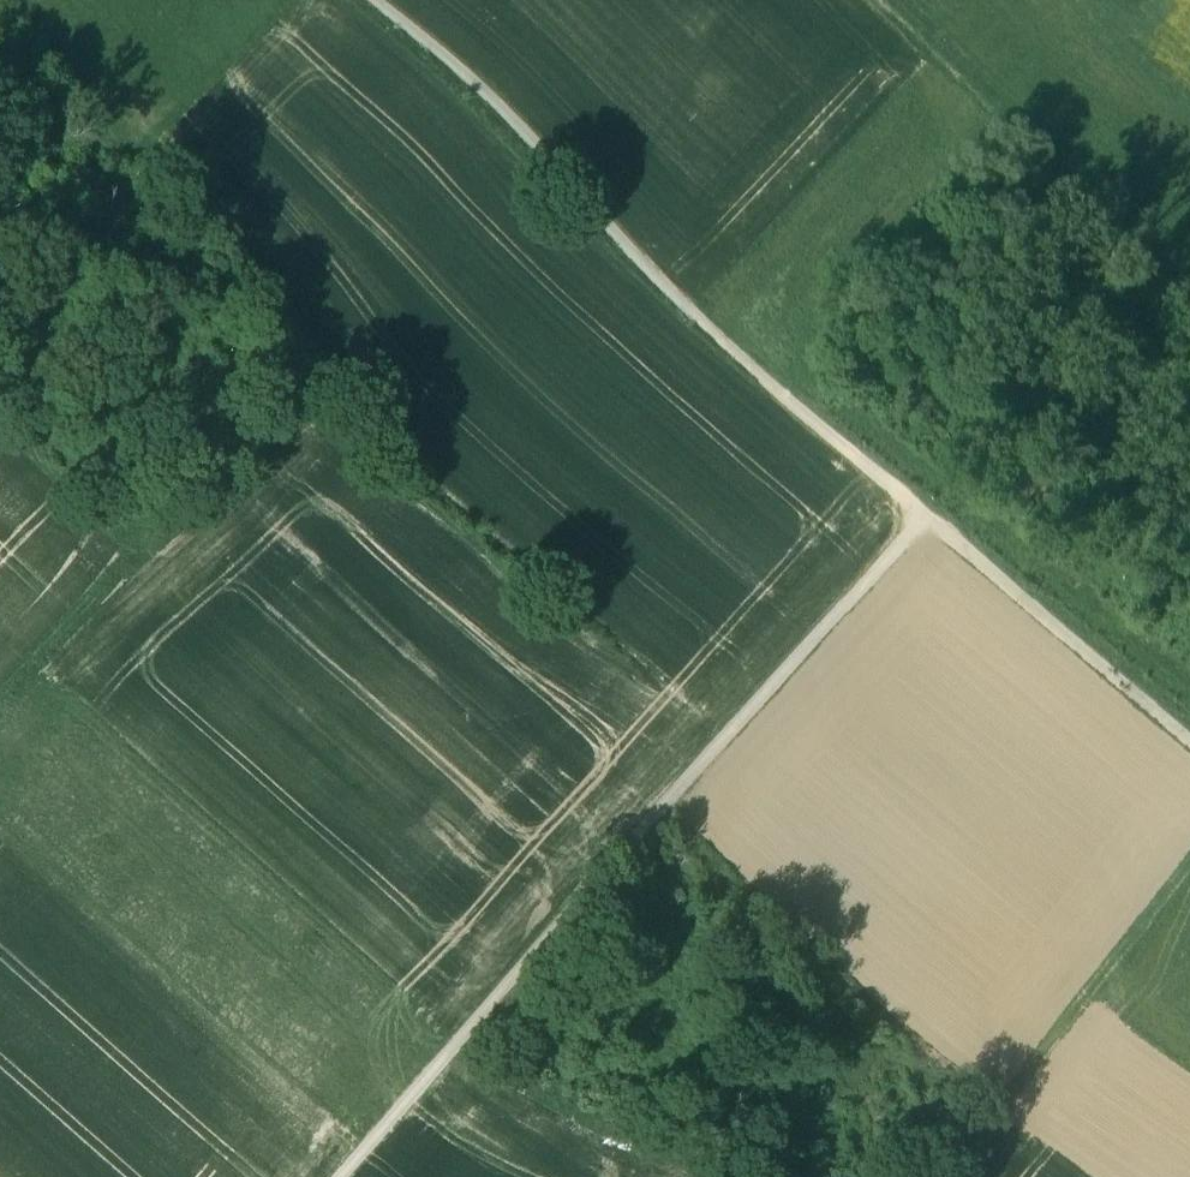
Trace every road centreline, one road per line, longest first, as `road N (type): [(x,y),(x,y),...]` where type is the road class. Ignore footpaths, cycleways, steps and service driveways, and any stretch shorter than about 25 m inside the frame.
road 1 (track): [(1189,743),(715,337),(574,172),(489,88),(375,0)]
road 2 (track): [(368,1176),(944,532)]
road 3 (track): [(0,740),(329,408)]
road 4 (track): [(912,0),(1189,266)]
road 5 (track): [(954,1176),(1189,894)]
road 6 (track): [(479,1052),(677,1125),(775,1176)]

